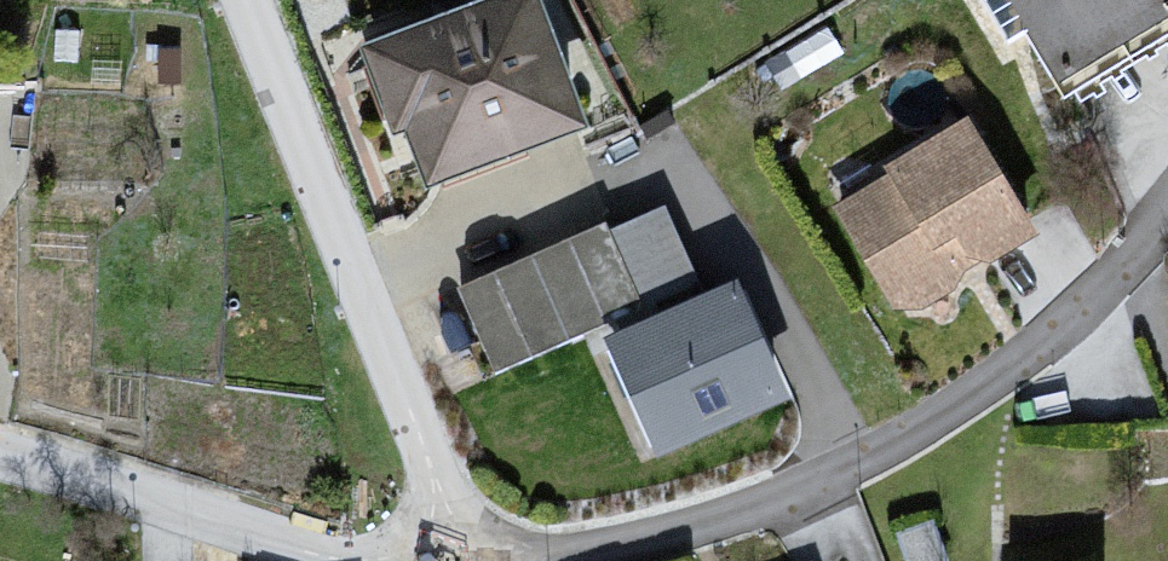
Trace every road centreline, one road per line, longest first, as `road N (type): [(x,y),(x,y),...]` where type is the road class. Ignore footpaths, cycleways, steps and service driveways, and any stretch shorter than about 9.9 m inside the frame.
road 1 (residential): [(1167,239),(1134,280),(976,400),(794,507),(564,560)]
road 2 (residential): [(242,0),(457,560)]
road 3 (residential): [(368,560),(0,475)]

